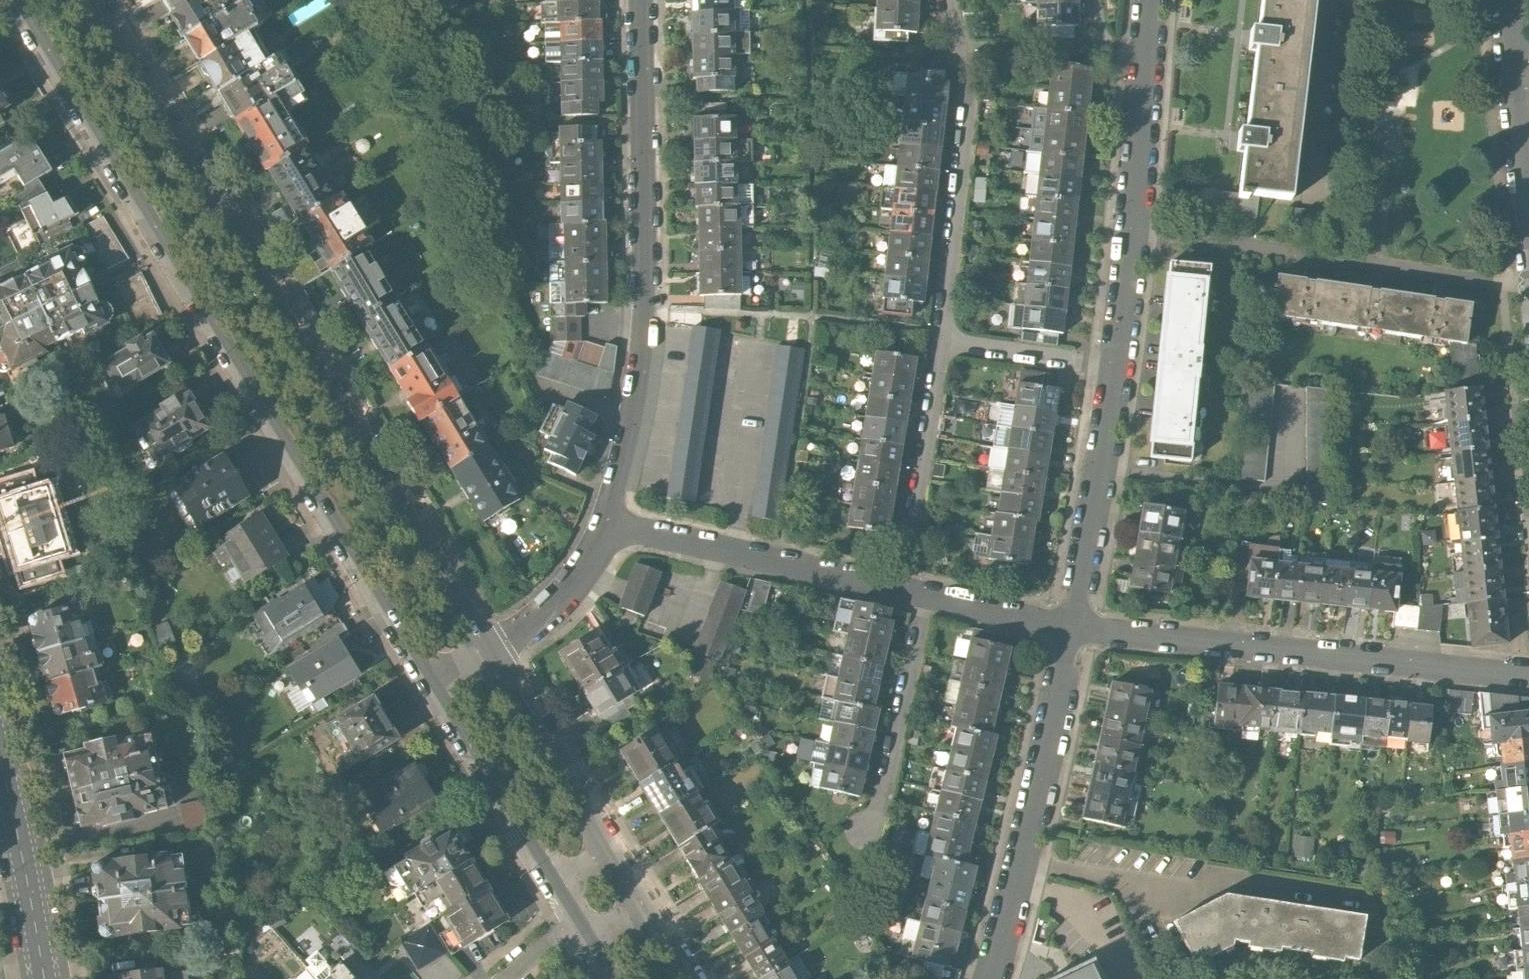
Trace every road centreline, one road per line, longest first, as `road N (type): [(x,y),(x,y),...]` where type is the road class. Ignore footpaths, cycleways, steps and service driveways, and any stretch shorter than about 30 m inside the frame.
road 1 (tertiary): [(20,0),(432,680)]
road 2 (tertiary): [(493,651),(103,0)]
road 3 (residential): [(644,0),(648,311),(607,527)]
road 4 (residential): [(1528,675),(1076,628)]
road 5 (residential): [(1528,284),(1131,236)]
road 6 (residential): [(990,978),(1076,628)]
road 7 (residential): [(943,340),(970,95),(948,0)]
road 8 (residential): [(607,527),(902,588)]
road 9 (residential): [(1076,628),(1116,371)]
road 10 (residential): [(902,588),(943,340)]
road 11 (residential): [(864,831),(886,785),(927,595)]
road 12 (tertiary): [(432,680),(555,883)]
road 13 (residential): [(1131,236),(1149,0)]
road 14 (tertiary): [(616,851),(493,651)]
road 15 (primary): [(43,978),(0,762)]
road 16 (residential): [(1528,202),(1512,0)]
road 17 (residential): [(943,340),(1116,371)]
road 18 (residential): [(607,527),(561,599),(493,651)]
road 19 (residential): [(927,595),(1076,628)]
road 20 (residential): [(1116,371),(1131,236)]

